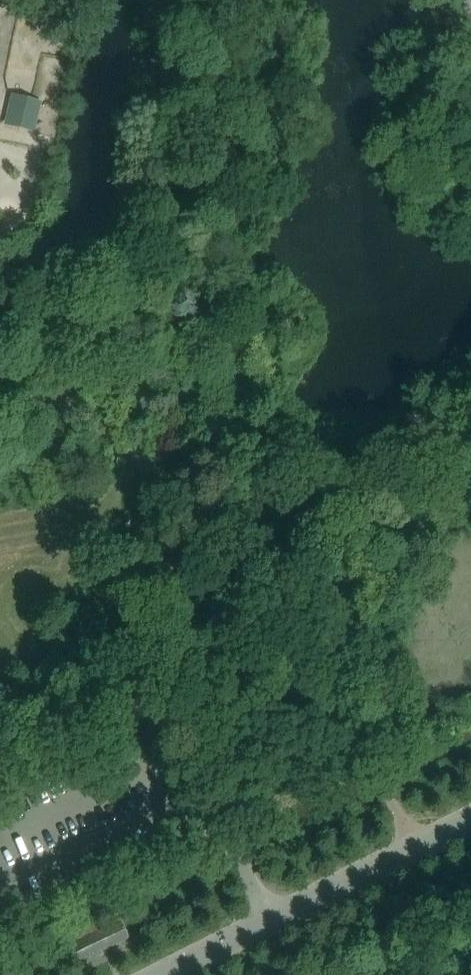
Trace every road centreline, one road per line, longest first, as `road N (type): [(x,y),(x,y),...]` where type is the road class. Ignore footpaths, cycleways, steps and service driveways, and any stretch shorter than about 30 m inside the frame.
road 1 (unclassified): [(163,974),(470,821)]

